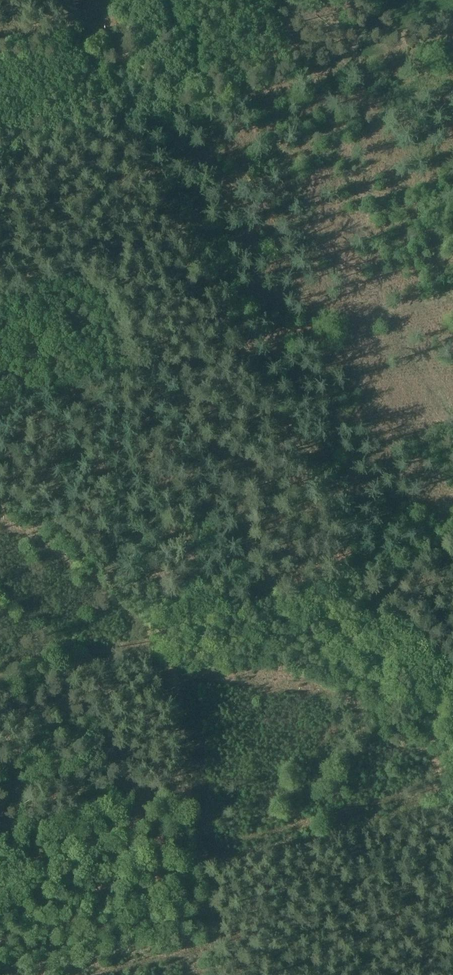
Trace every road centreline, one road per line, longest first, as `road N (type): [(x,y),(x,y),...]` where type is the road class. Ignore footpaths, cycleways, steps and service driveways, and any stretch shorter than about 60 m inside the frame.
road 1 (track): [(58,0),(358,578)]
road 2 (track): [(214,974),(159,590)]
road 3 (track): [(358,578),(268,600),(175,596),(0,499)]
road 4 (track): [(0,153),(122,123)]
road 5 (track): [(358,578),(374,603),(452,650)]

